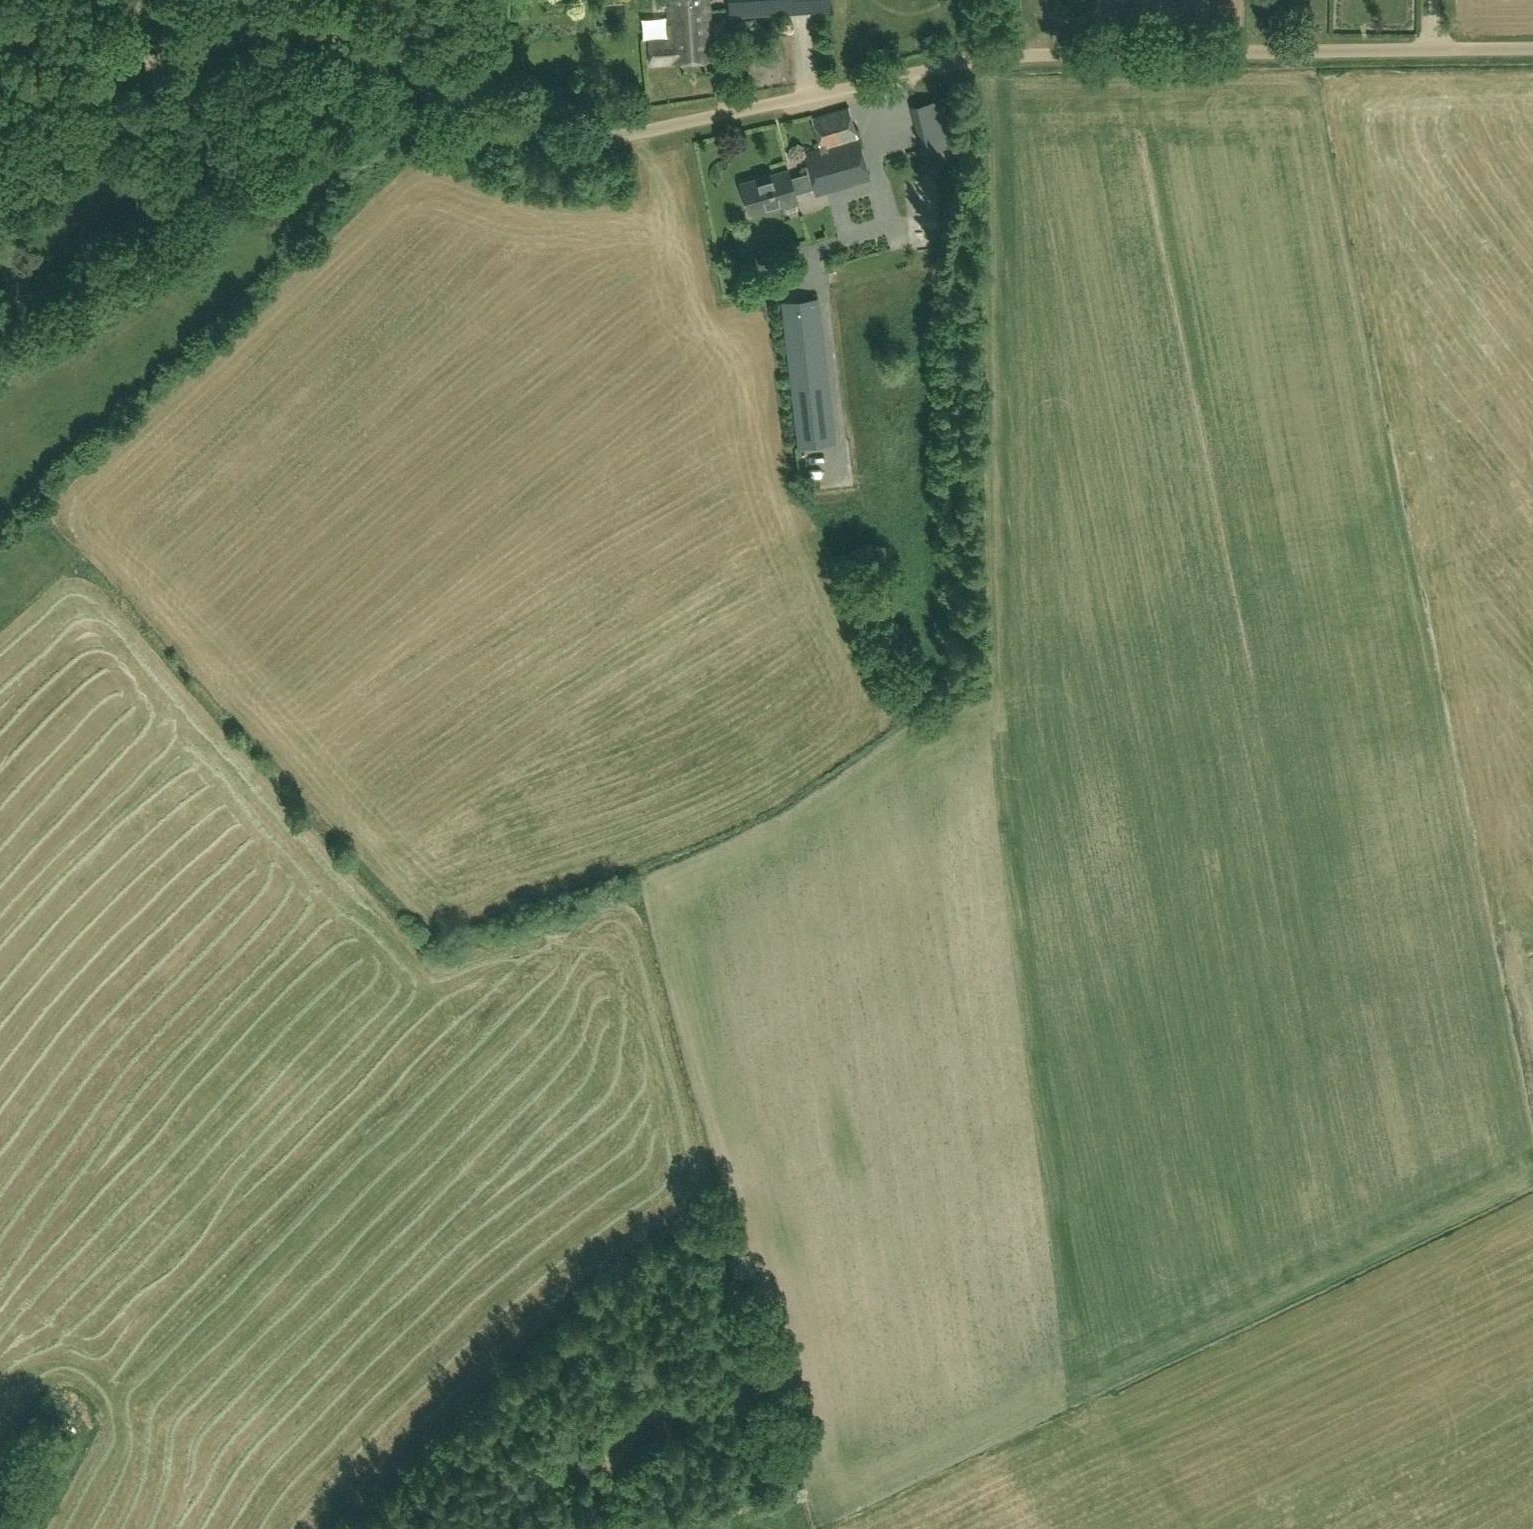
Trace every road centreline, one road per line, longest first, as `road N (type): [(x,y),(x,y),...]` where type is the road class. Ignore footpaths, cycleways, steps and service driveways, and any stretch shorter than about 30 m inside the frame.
road 1 (unclassified): [(0,102),(288,27),(354,43),(526,132),(584,140),(1005,57),(1532,48)]

